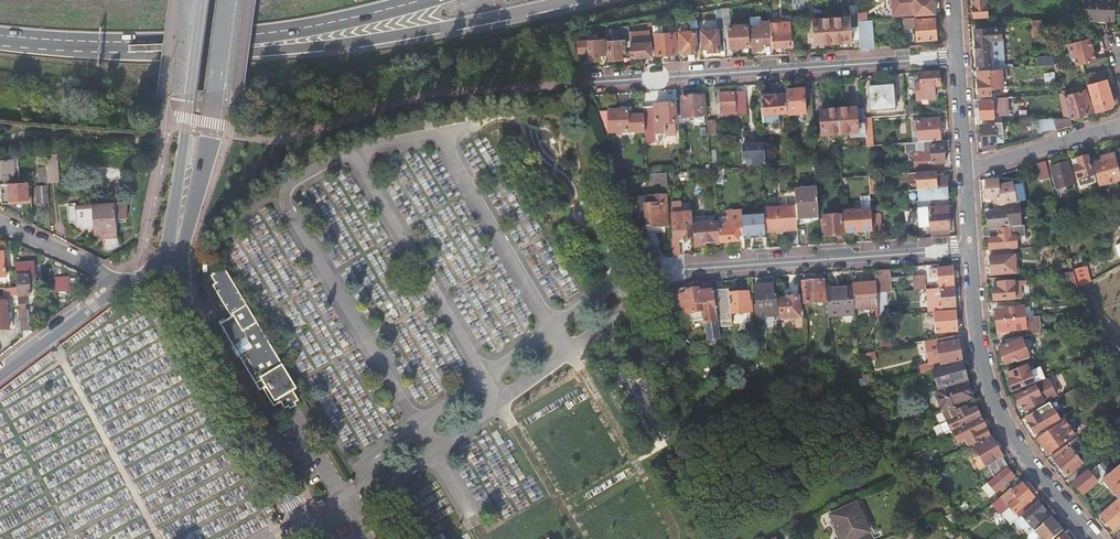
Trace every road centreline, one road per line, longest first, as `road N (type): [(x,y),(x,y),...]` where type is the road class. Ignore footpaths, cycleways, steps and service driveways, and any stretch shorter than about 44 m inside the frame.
road 1 (motorway): [(137,45),(170,58),(265,53),(568,0)]
road 2 (residential): [(959,57),(592,82)]
road 3 (residential): [(1092,538),(1029,463),(993,397),(978,340),(971,250)]
road 4 (residential): [(971,250),(667,273)]
road 5 (motorway): [(137,45),(312,27),(422,0)]
road 6 (secondary): [(179,269),(225,0)]
road 7 (secondary): [(313,538),(182,321)]
road 8 (residential): [(966,167),(1119,124)]
road 9 (unclassified): [(0,374),(127,283)]
road 10 (secondary): [(186,118),(166,264)]
road 11 (residential): [(0,222),(127,283)]
road 12 (trunk): [(0,36),(137,45)]

